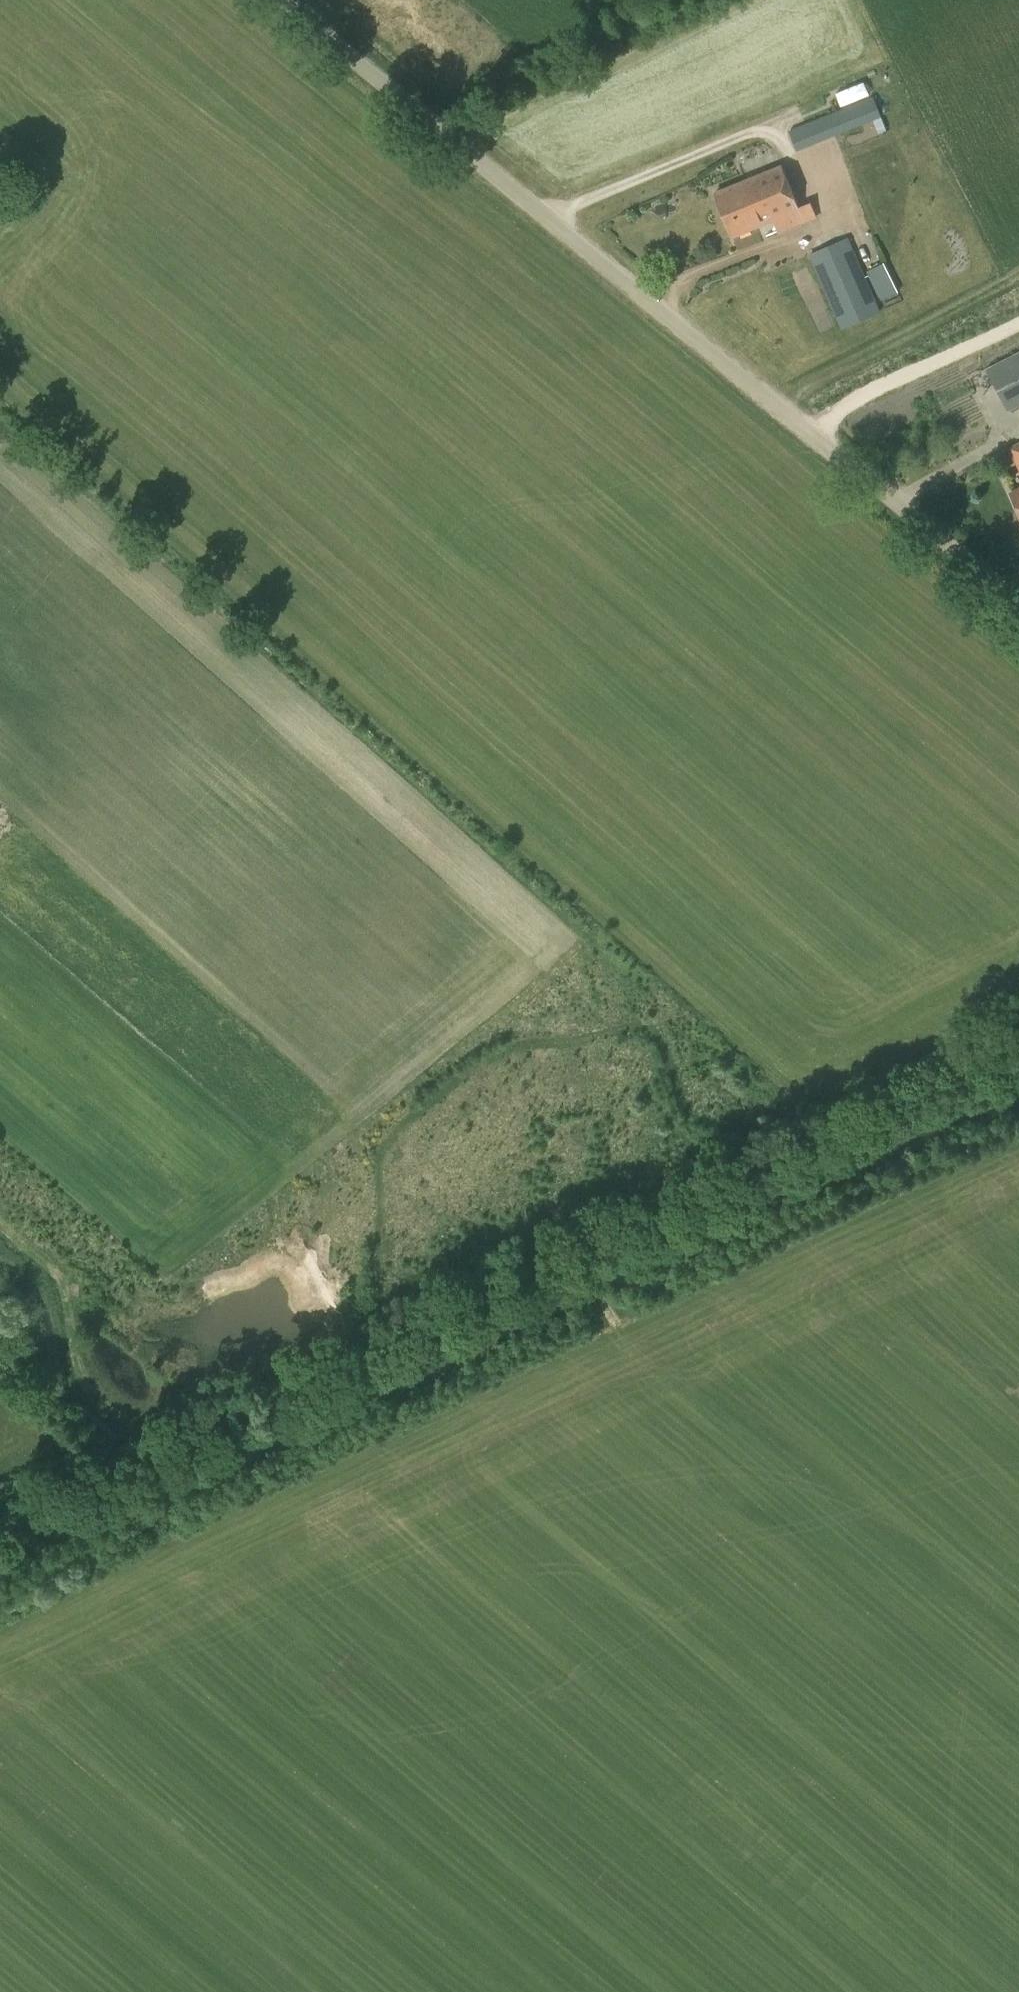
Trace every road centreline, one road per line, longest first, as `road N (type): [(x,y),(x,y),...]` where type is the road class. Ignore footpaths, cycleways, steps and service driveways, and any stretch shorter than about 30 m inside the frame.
road 1 (unclassified): [(1018,601),(284,0)]

